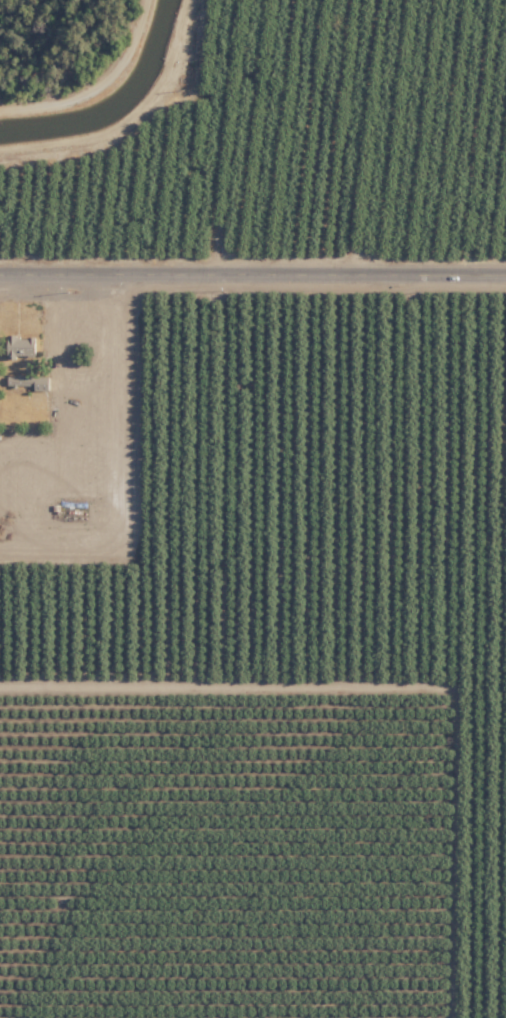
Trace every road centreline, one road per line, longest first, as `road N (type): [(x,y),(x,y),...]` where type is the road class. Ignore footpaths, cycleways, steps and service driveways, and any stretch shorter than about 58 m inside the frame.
road 1 (residential): [(0,273),(505,272)]

